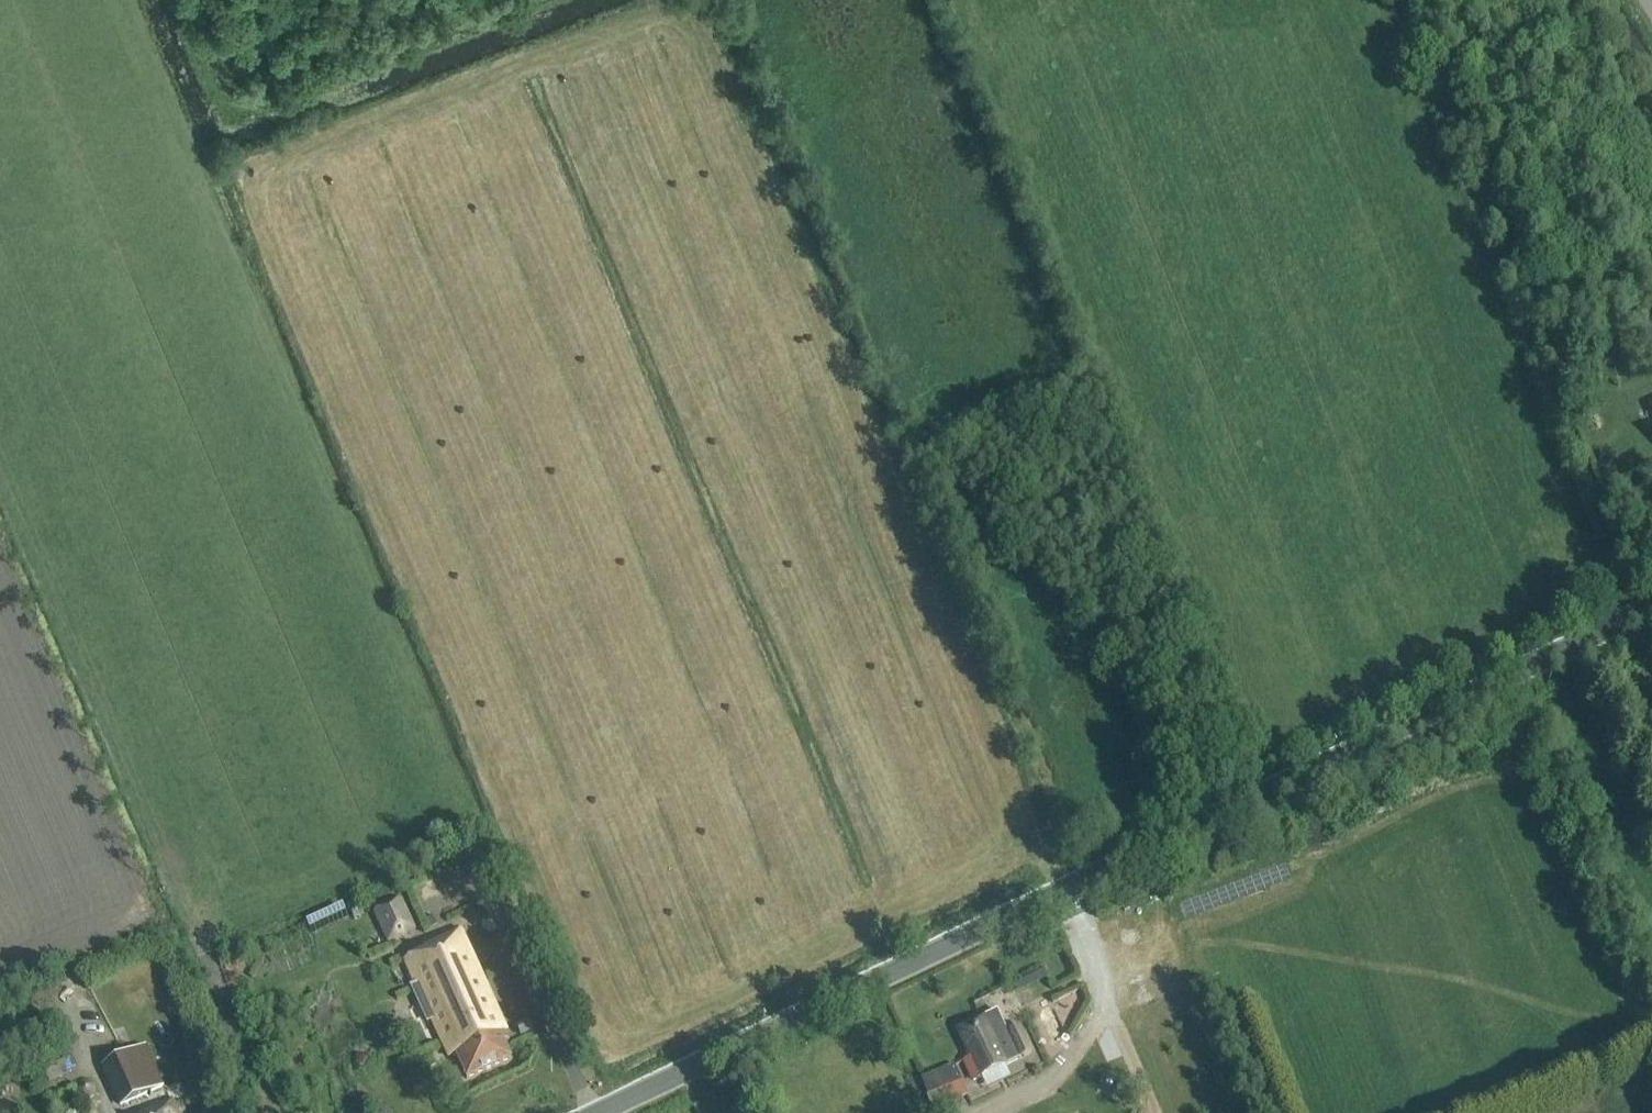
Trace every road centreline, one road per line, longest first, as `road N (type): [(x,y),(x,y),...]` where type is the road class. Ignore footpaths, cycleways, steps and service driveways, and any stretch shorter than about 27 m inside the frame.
road 1 (secondary): [(587,1112),(1651,607)]

